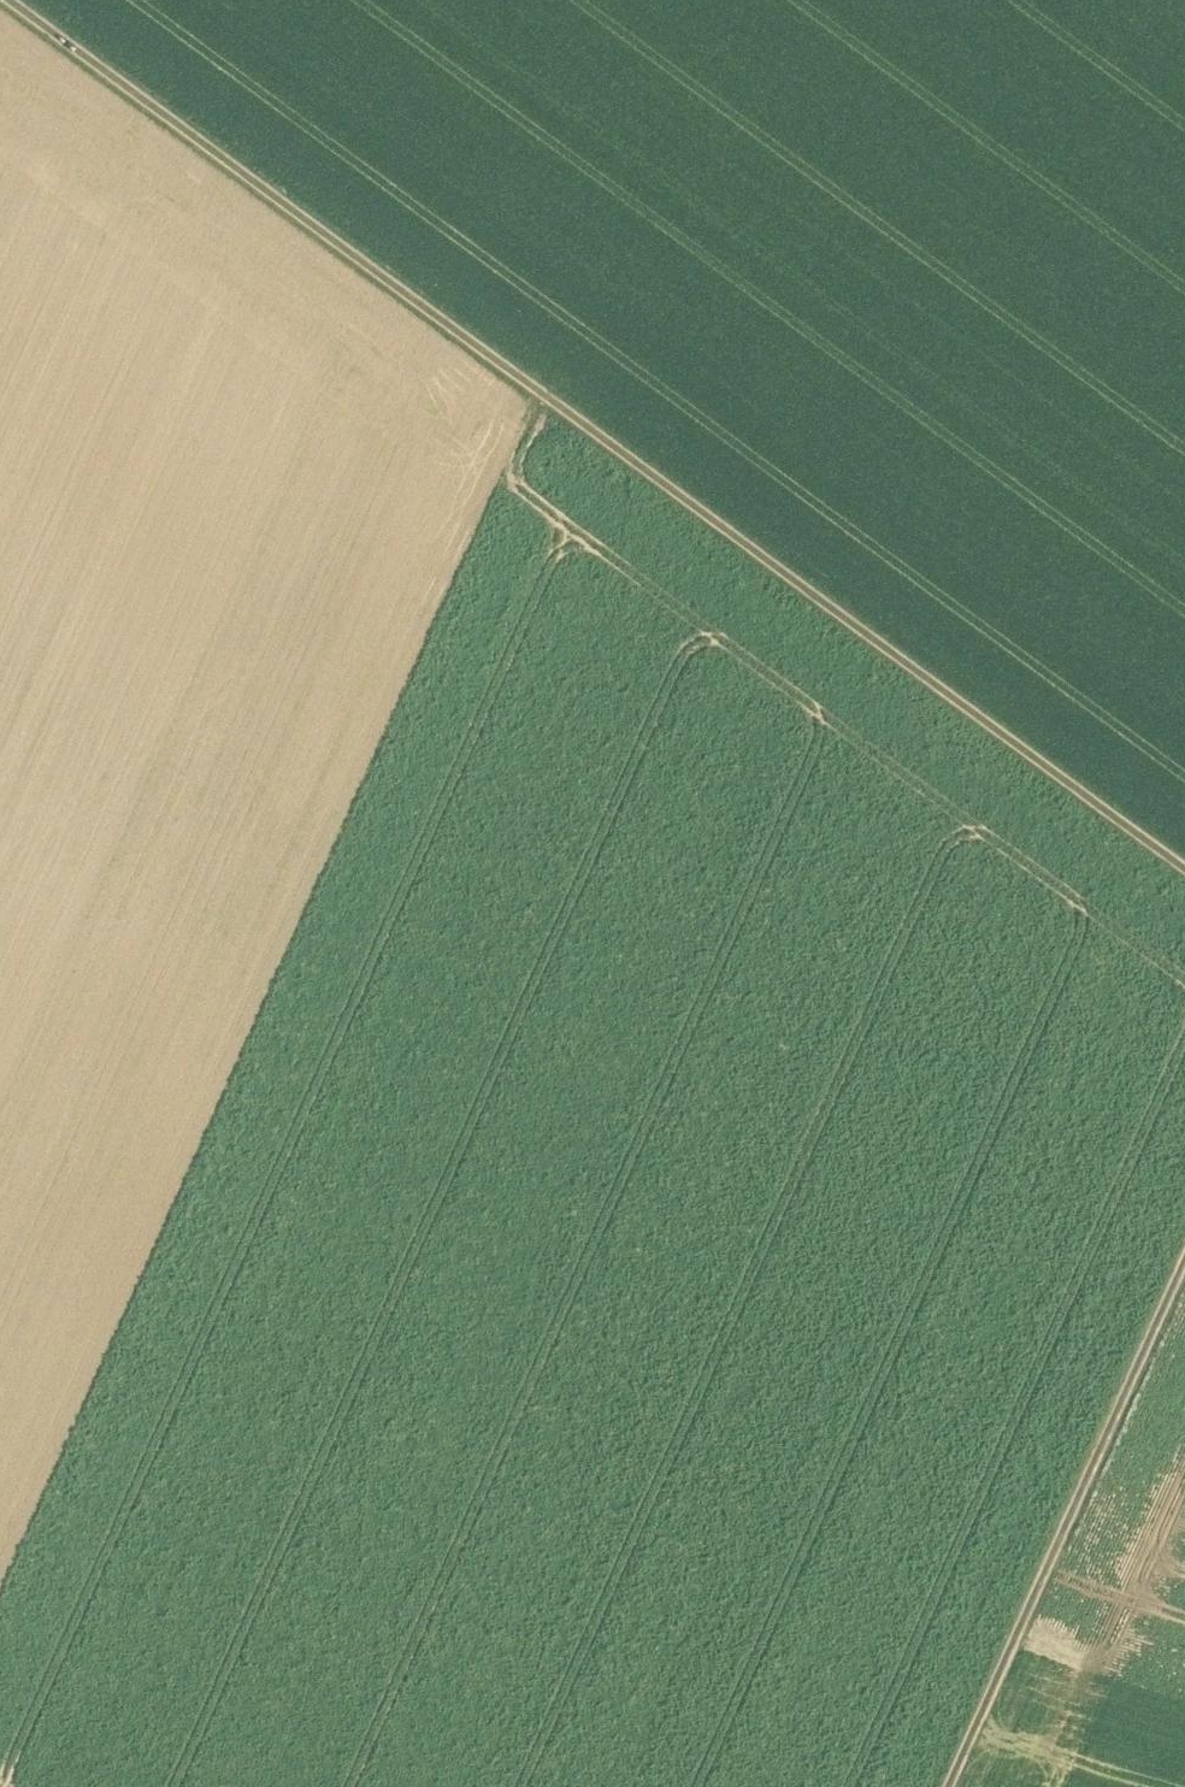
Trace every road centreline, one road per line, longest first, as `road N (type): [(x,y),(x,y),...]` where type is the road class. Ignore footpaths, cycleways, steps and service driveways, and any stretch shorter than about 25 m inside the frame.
road 1 (track): [(3,0),(1184,878)]
road 2 (track): [(1184,1253),(950,1786)]

